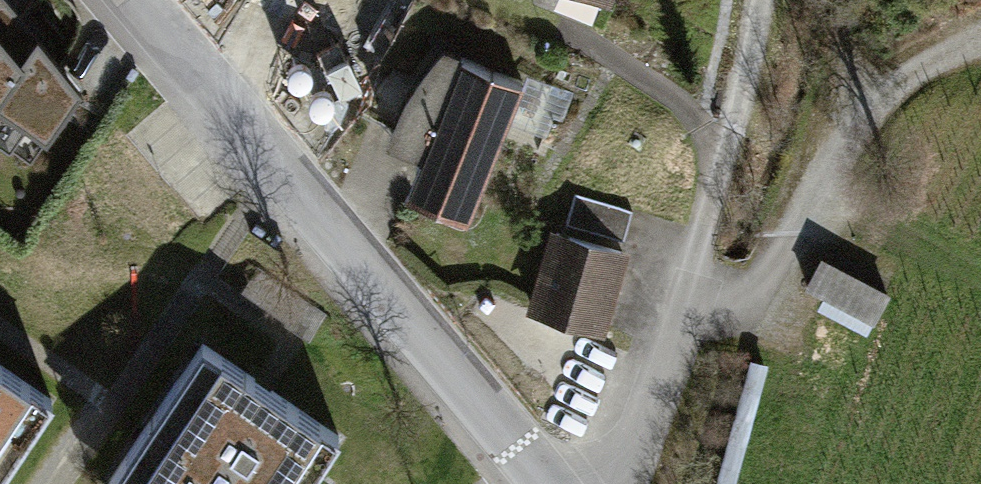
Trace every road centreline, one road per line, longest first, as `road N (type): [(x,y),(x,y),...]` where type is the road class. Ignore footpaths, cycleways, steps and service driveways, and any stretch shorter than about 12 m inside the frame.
road 1 (residential): [(141,0),(549,483)]
road 2 (track): [(807,203),(980,283)]
road 3 (track): [(721,160),(758,0)]

